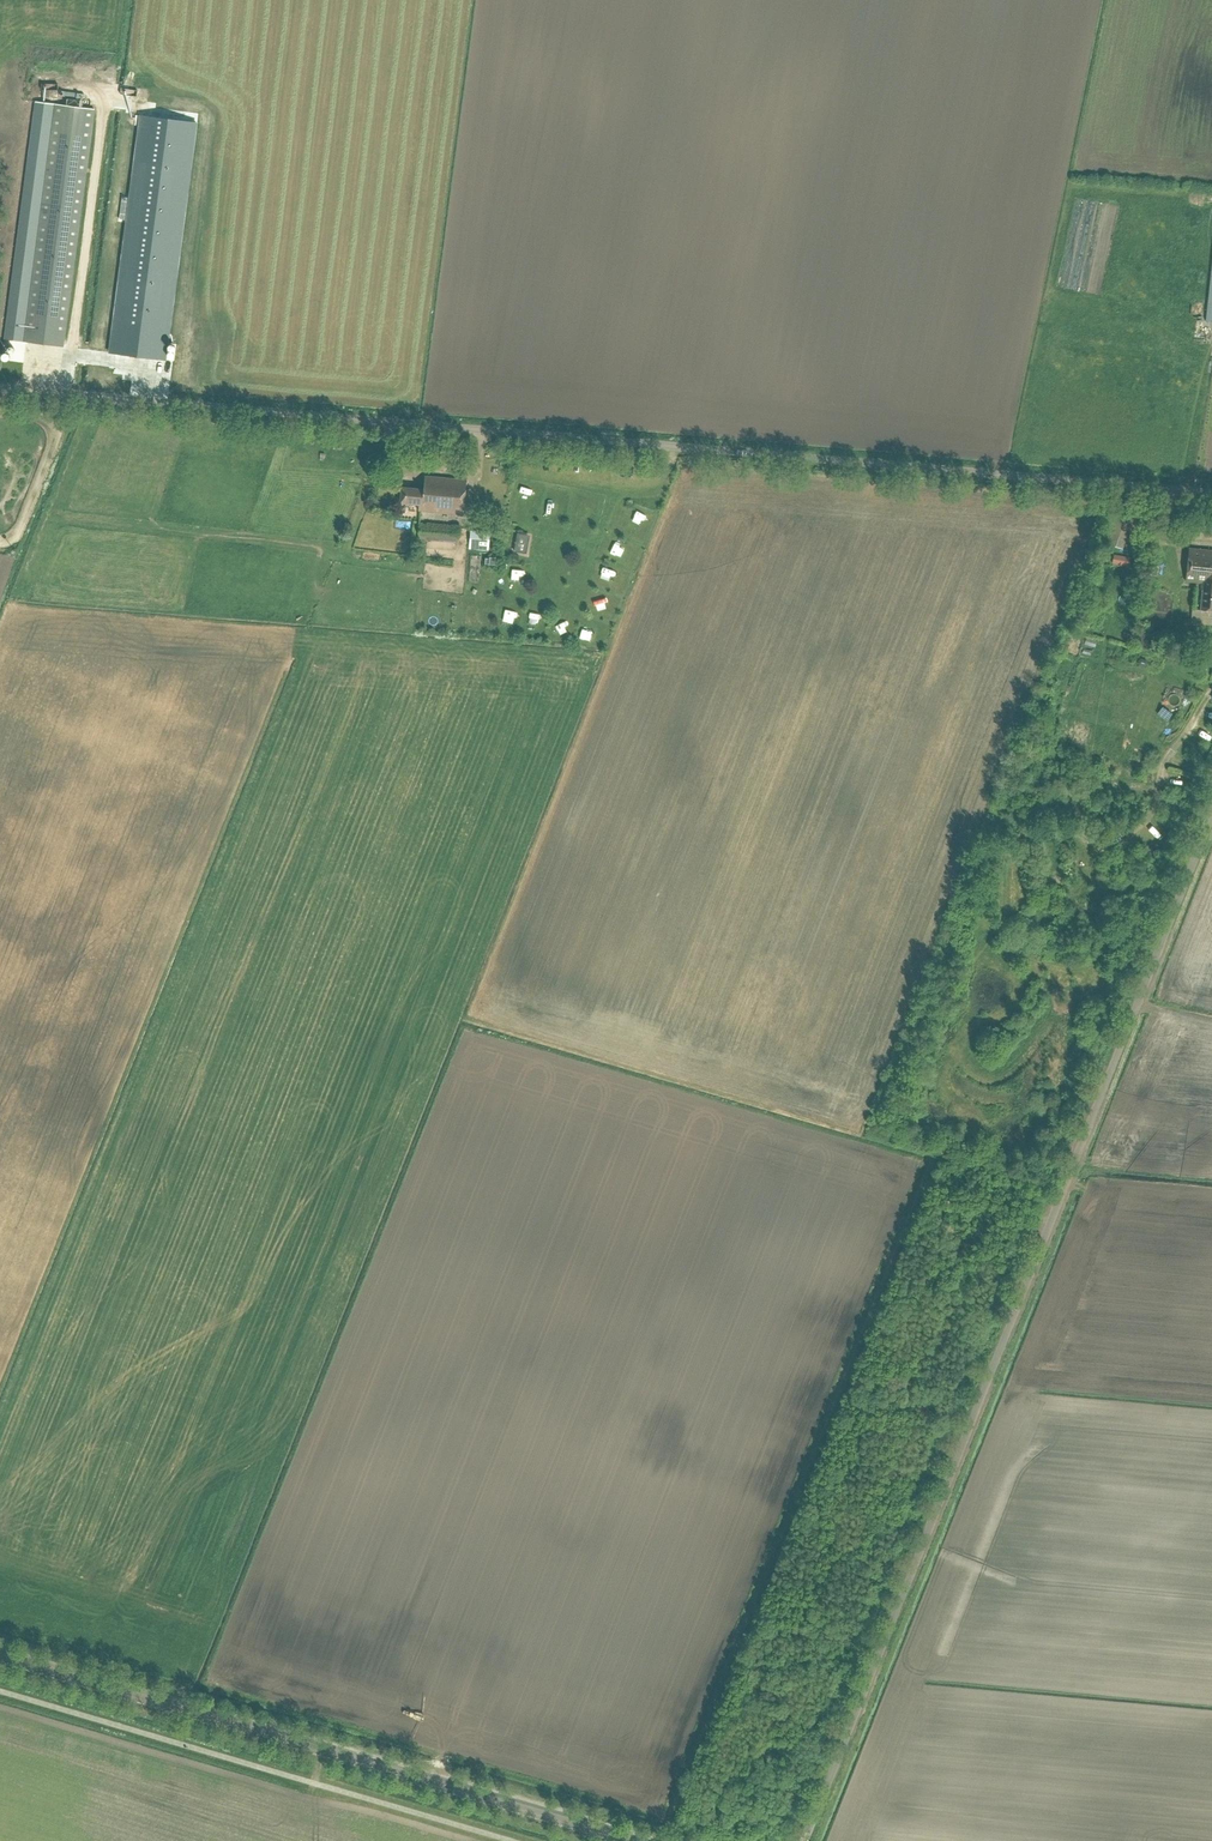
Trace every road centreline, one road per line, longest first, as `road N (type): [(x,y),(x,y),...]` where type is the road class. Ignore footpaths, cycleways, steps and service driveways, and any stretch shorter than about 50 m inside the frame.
road 1 (unclassified): [(1211,492),(0,388)]
road 2 (unclassified): [(804,1840),(1211,814)]
road 3 (tertiary): [(623,1840),(0,1655)]
road 4 (track): [(1112,844),(1051,832),(1013,846),(1006,924),(1030,961),(1058,970),(1102,962),(1110,948),(1099,868),(1105,851)]

